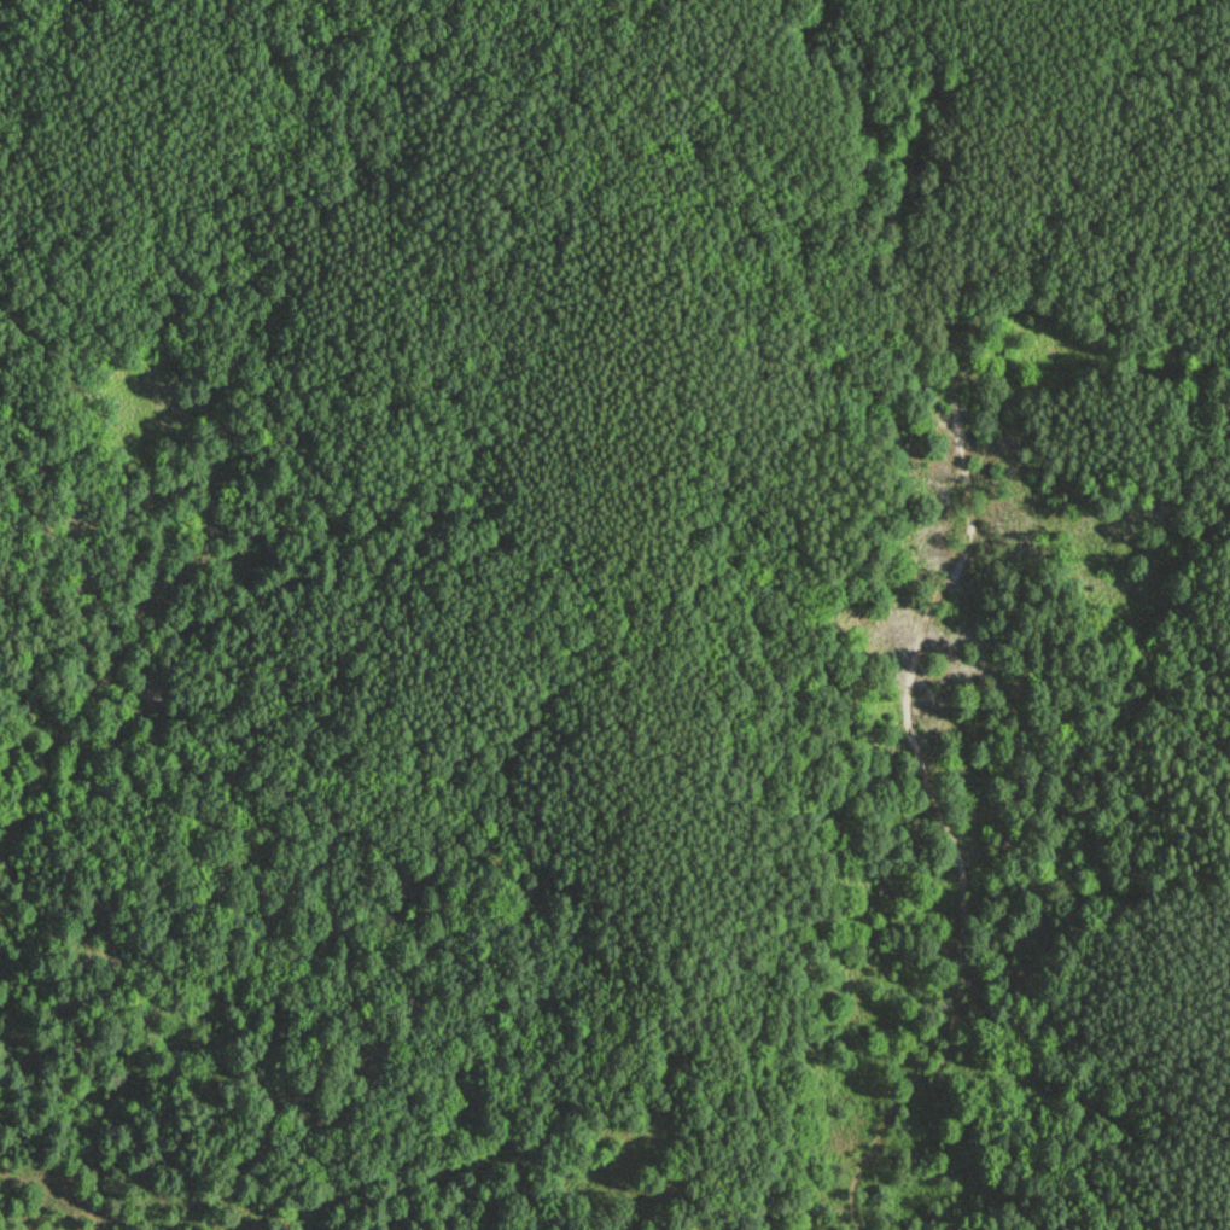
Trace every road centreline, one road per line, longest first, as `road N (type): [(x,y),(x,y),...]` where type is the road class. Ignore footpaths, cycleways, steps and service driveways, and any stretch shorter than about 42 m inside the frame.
road 1 (track): [(773,0),(817,87),(890,139),(925,209),(968,519),(954,572),(928,610),(905,717),(960,856),(964,911),(948,1056),(892,1115),(852,1190),(864,1229)]
road 2 (track): [(105,1229),(93,1209),(0,1177)]

